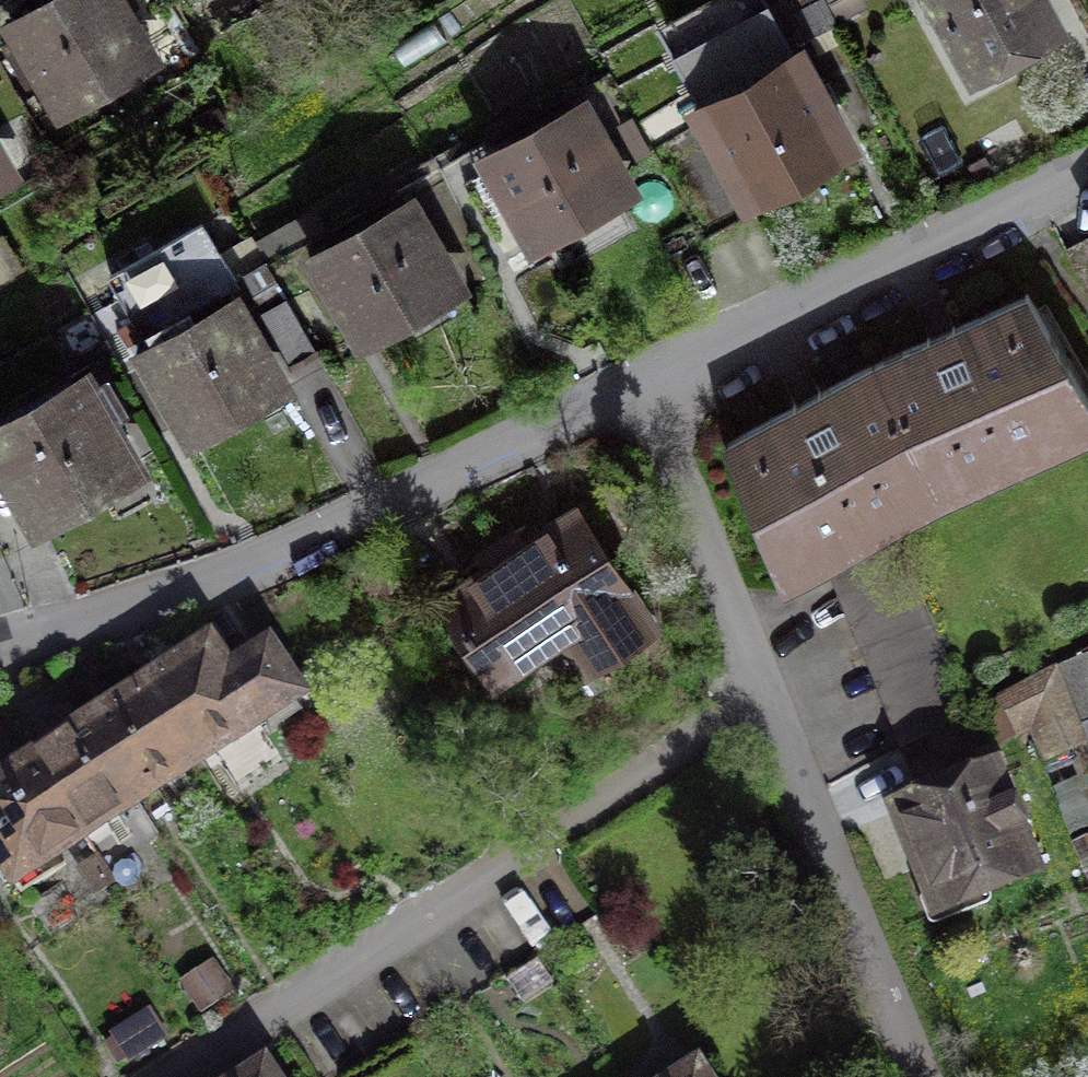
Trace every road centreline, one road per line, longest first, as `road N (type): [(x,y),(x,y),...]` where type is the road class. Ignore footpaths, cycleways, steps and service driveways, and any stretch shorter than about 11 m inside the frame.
road 1 (residential): [(134,1076),(753,671)]
road 2 (residential): [(0,649),(252,582),(643,405)]
road 3 (residential): [(643,405),(1087,161)]
road 4 (residential): [(753,671),(920,1076)]
road 5 (residential): [(643,405),(753,671)]

